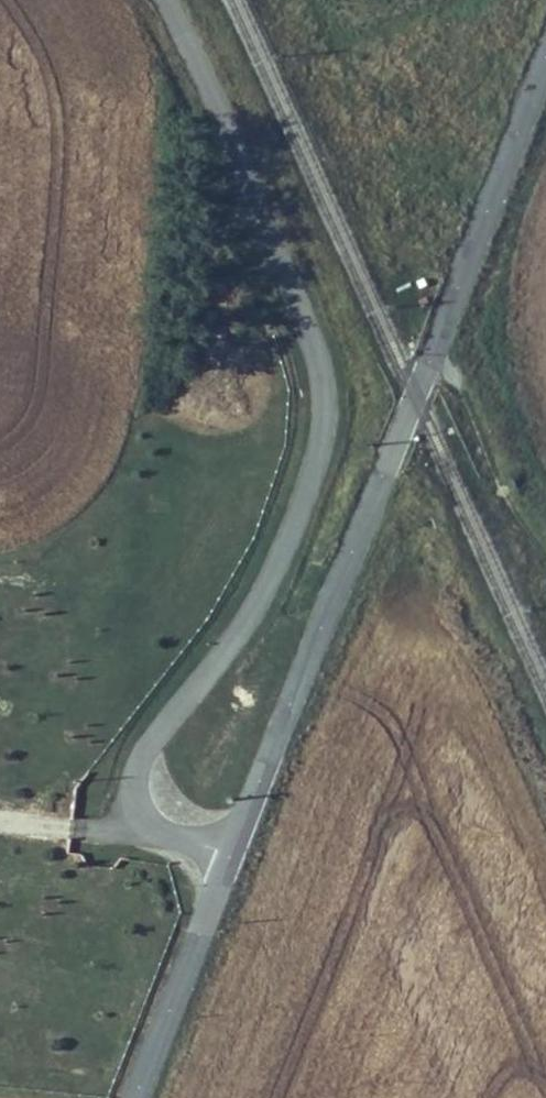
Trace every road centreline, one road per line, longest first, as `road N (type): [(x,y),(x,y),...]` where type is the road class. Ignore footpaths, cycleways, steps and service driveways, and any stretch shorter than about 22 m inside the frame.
road 1 (unclassified): [(234,851),(161,833),(143,820),(137,776),(270,585),(315,468),(323,386),(223,121),(163,0)]
road 2 (tertiary): [(545,62),(234,851)]
road 3 (tertiary): [(234,851),(136,1097)]

